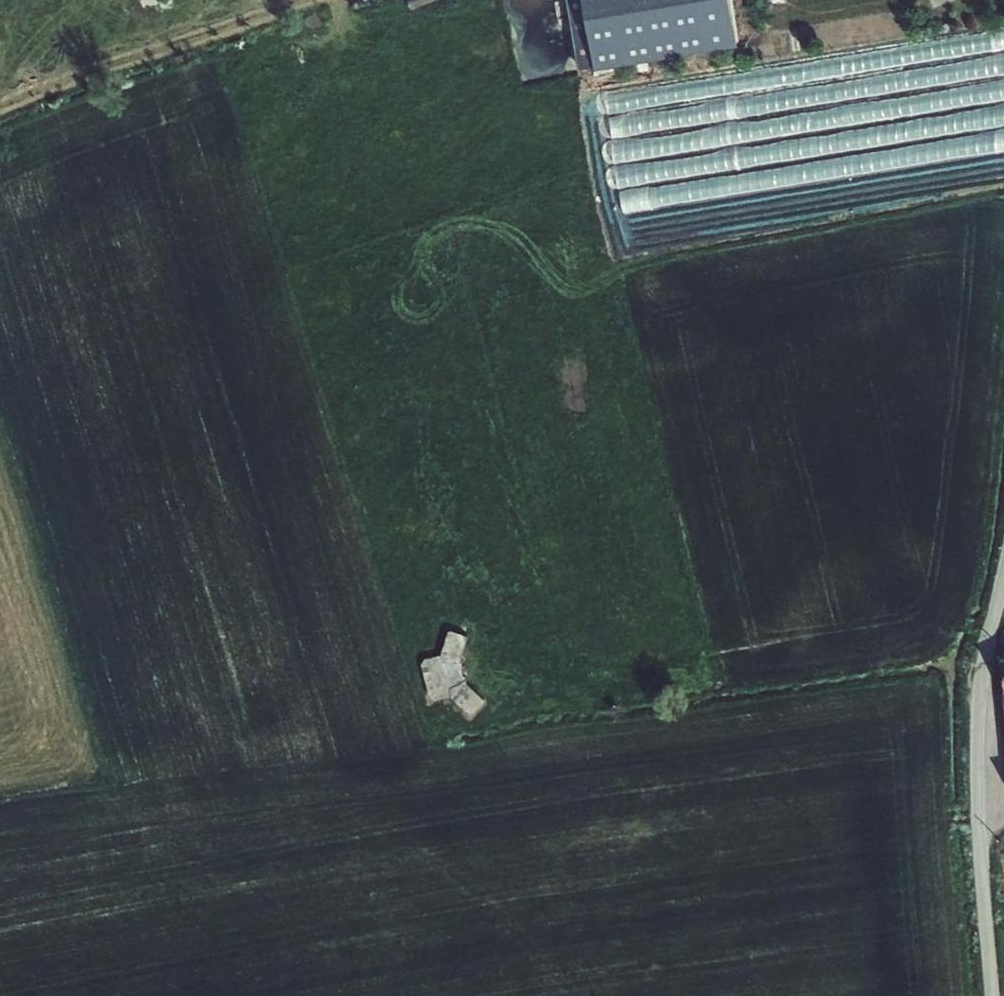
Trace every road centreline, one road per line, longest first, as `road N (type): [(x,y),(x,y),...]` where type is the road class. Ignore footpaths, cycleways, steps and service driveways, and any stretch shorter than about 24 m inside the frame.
road 1 (unclassified): [(1003,570),(978,743),(992,995)]

